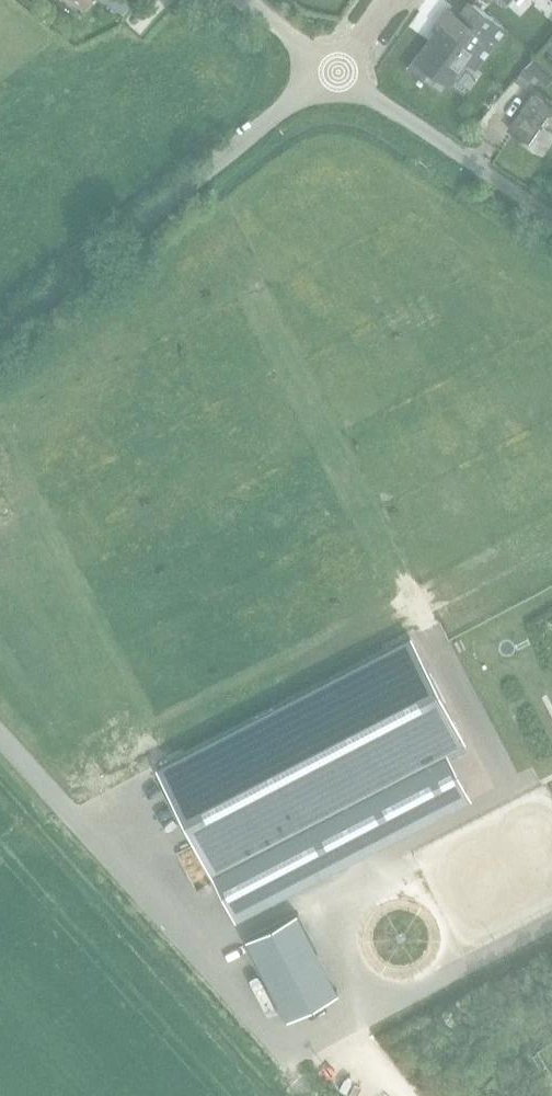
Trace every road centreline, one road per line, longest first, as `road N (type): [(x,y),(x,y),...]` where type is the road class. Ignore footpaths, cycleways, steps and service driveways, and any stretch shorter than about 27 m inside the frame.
road 1 (unclassified): [(0,330),(333,70)]
road 2 (unclassified): [(551,219),(333,70)]

